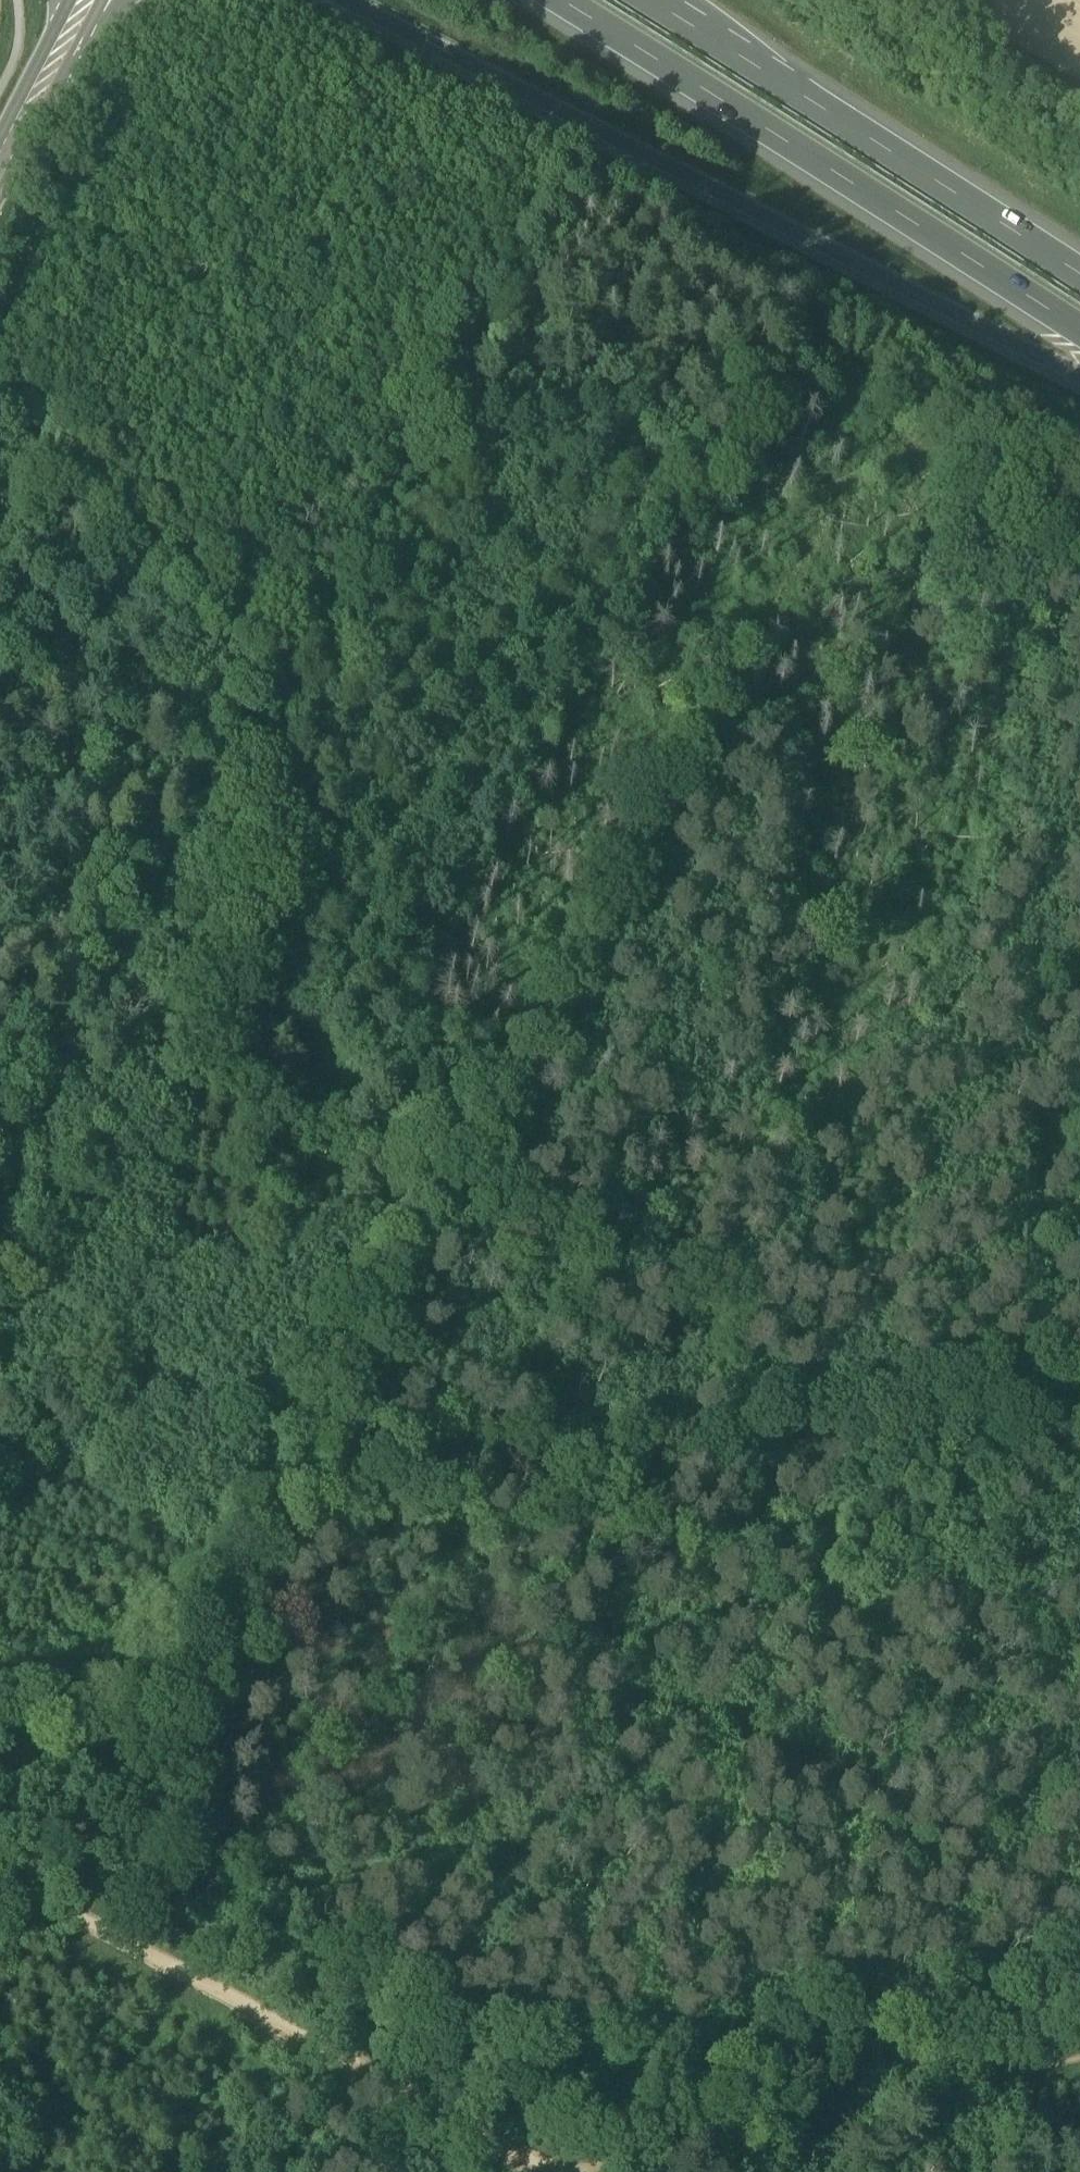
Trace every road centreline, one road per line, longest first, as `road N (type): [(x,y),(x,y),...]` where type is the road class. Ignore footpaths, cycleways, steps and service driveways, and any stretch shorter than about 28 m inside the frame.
road 1 (motorway): [(327,0),(1079,380)]
road 2 (track): [(1079,1404),(371,1501),(339,1487),(323,1450)]
road 3 (track): [(0,1885),(532,2171)]
road 4 (motorway): [(574,0),(1079,320)]
road 5 (motorway): [(1079,265),(677,7)]
road 6 (track): [(194,1370),(0,1290)]

